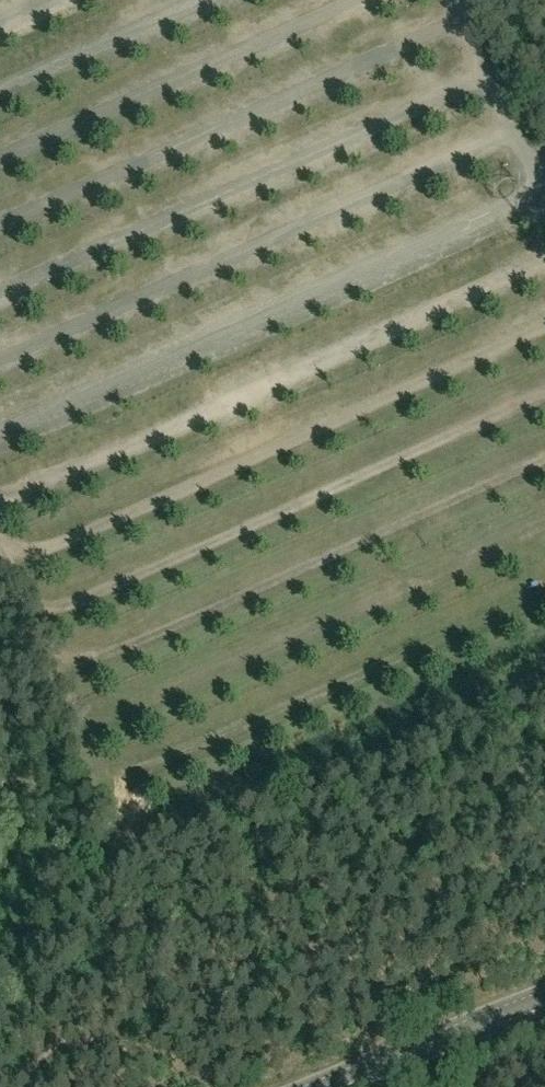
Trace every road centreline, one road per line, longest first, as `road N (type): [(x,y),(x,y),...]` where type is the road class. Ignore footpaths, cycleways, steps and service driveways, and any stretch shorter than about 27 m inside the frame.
road 1 (tertiary): [(321,1086),(544,999)]

